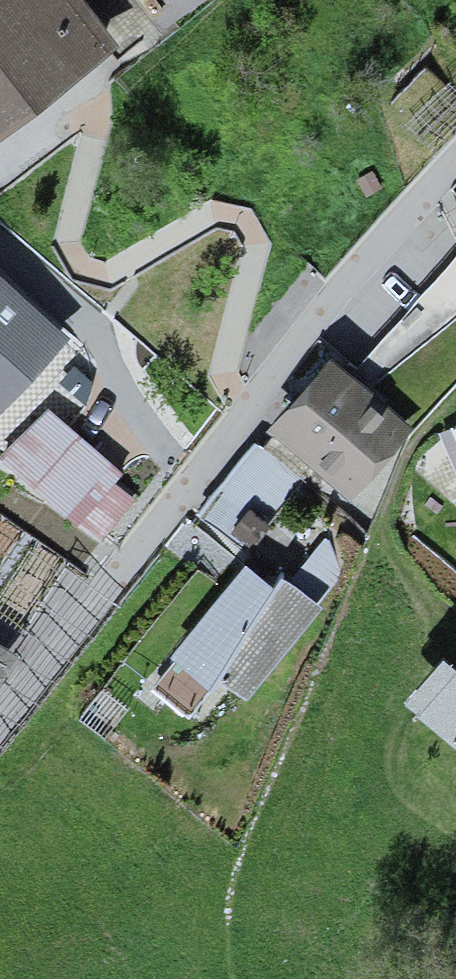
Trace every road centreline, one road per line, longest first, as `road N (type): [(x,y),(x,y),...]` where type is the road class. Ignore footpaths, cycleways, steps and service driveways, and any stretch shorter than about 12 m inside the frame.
road 1 (residential): [(455,165),(209,488),(0,730)]

